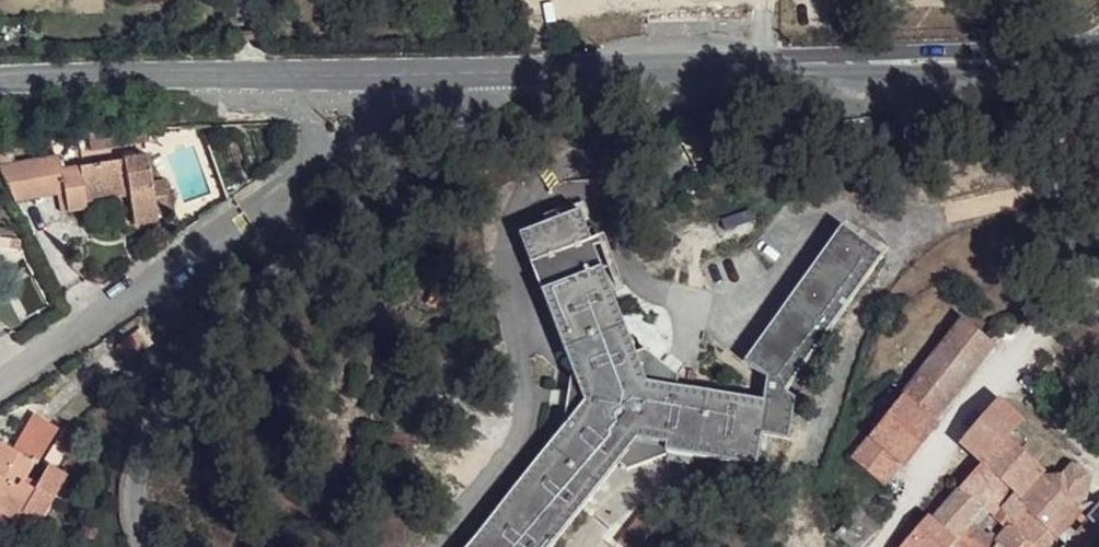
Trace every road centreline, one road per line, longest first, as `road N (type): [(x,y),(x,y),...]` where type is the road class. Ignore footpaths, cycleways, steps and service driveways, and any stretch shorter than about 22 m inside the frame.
road 1 (residential): [(496,72),(450,154),(271,292),(172,409),(140,487),(146,546)]
road 2 (tertiary): [(496,72),(1098,43)]
road 3 (residential): [(316,174),(0,391)]
road 4 (tertiary): [(0,79),(316,72)]
road 5 (residential): [(394,71),(379,118),(316,174)]

